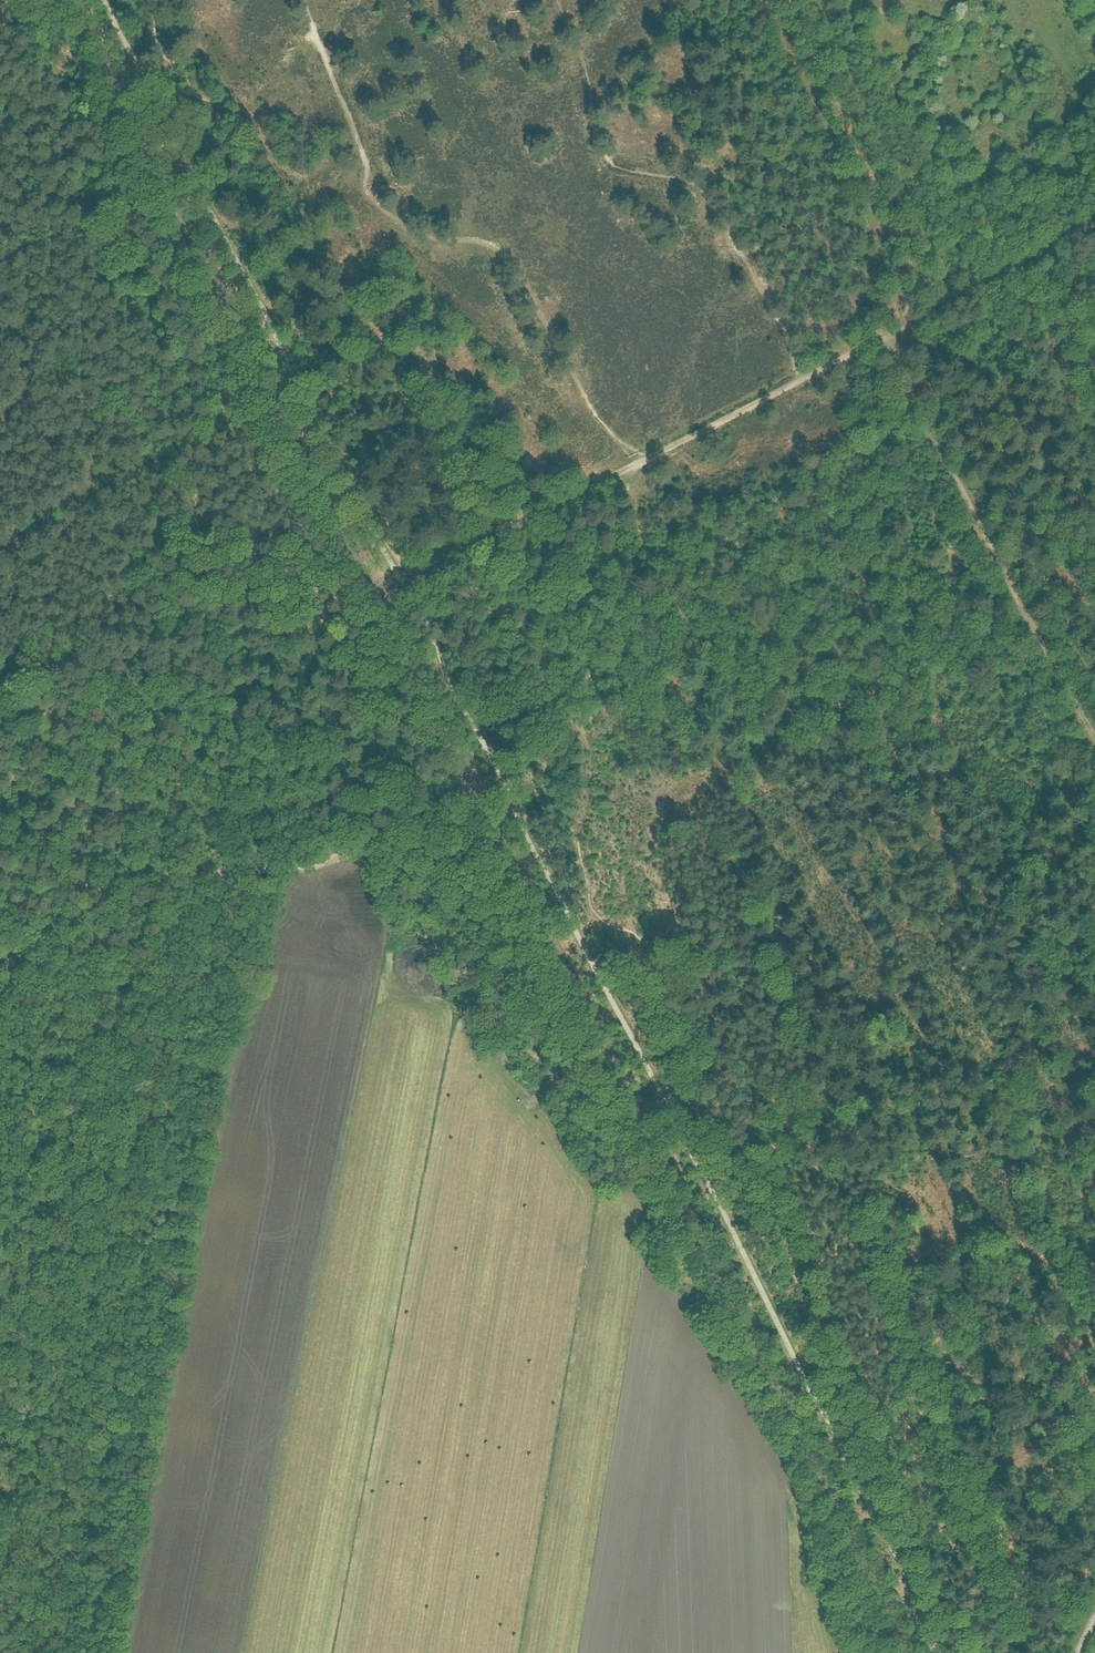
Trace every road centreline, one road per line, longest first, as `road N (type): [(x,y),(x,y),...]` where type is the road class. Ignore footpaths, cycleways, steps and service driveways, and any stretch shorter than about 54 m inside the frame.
road 1 (tertiary): [(911,1652),(71,0)]
road 2 (track): [(25,959),(54,903),(73,889),(311,865),(475,797)]
road 3 (track): [(644,460),(403,587)]
road 4 (track): [(958,479),(881,338),(800,379)]
road 5 (track): [(1094,226),(881,338)]
road 6 (track): [(1004,569),(1094,736)]
road 7 (track): [(800,379),(644,460)]

